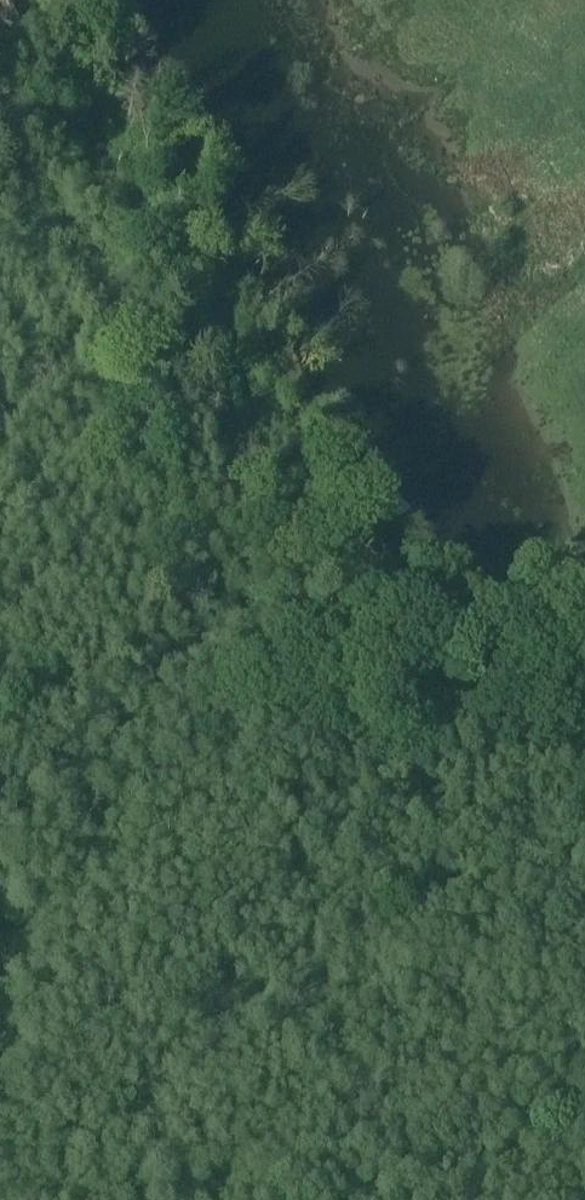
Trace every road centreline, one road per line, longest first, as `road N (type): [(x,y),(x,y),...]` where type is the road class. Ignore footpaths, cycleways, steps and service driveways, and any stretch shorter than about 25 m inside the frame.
road 1 (track): [(68,0),(382,523),(453,583),(584,663)]

